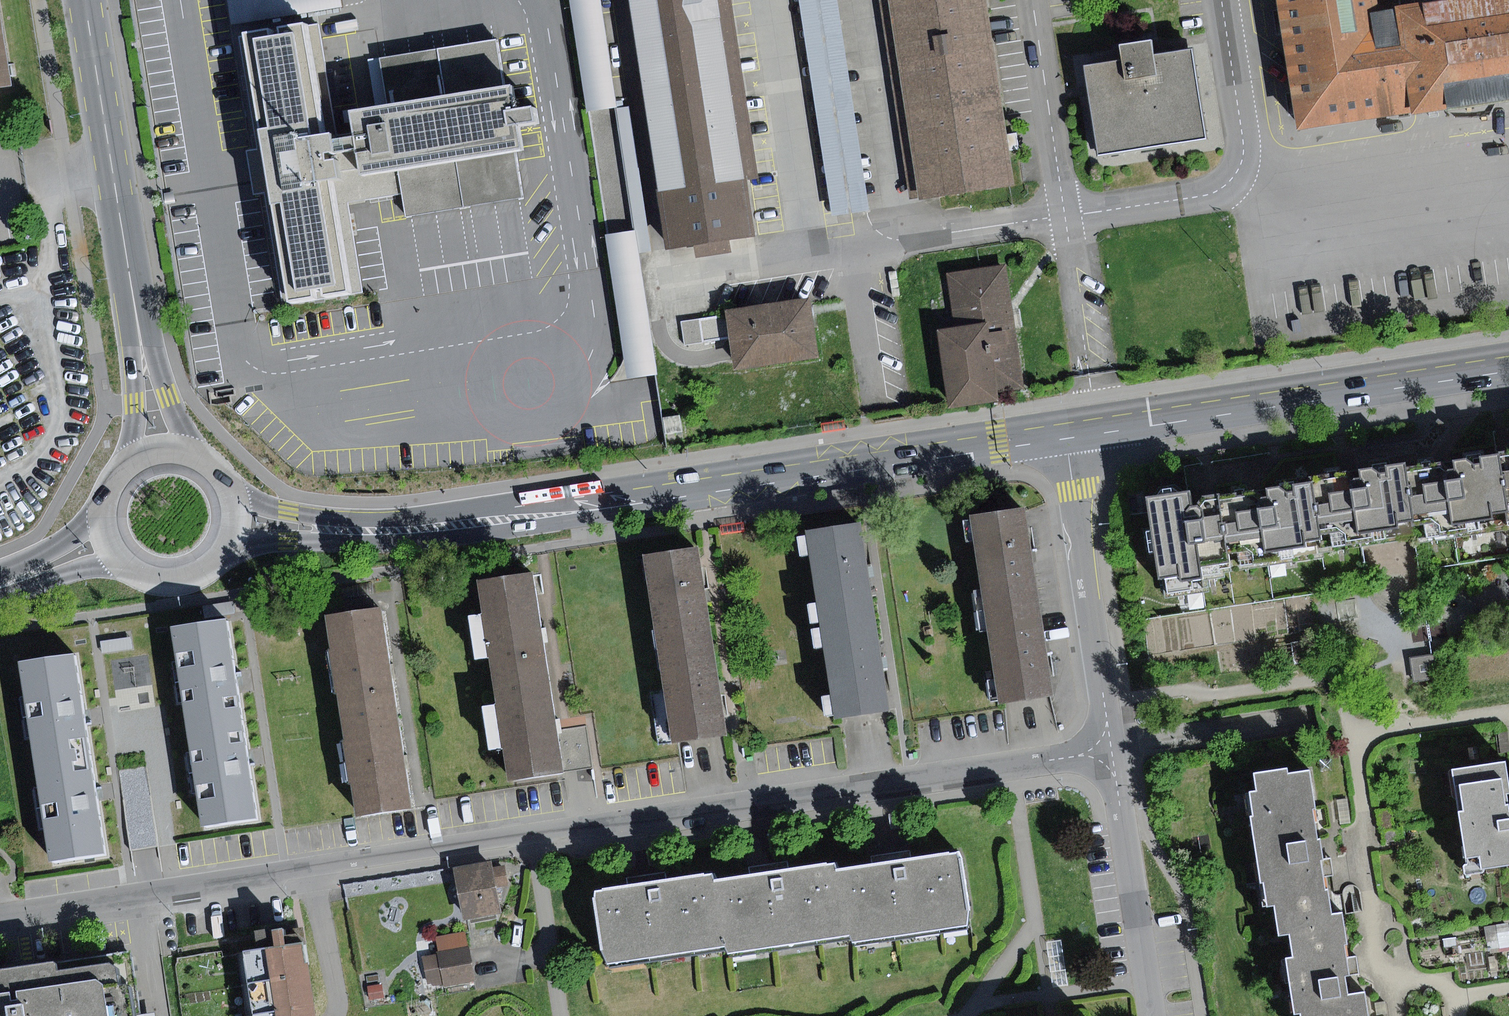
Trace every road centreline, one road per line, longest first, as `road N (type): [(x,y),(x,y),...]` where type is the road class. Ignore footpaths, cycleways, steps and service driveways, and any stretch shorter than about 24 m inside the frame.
road 1 (residential): [(0,916),(1111,748)]
road 2 (primary): [(231,521),(356,527),(510,517),(1065,438)]
road 3 (secondary): [(85,0),(160,447)]
road 4 (primary): [(1065,438),(1508,370)]
road 5 (residential): [(1111,748),(1065,438)]
road 6 (residential): [(1152,1015),(1111,748)]
road 7 (primary): [(111,539),(124,557),(166,574),(208,560),(231,521)]
road 8 (primary): [(160,447),(128,460),(108,488),(111,539)]

